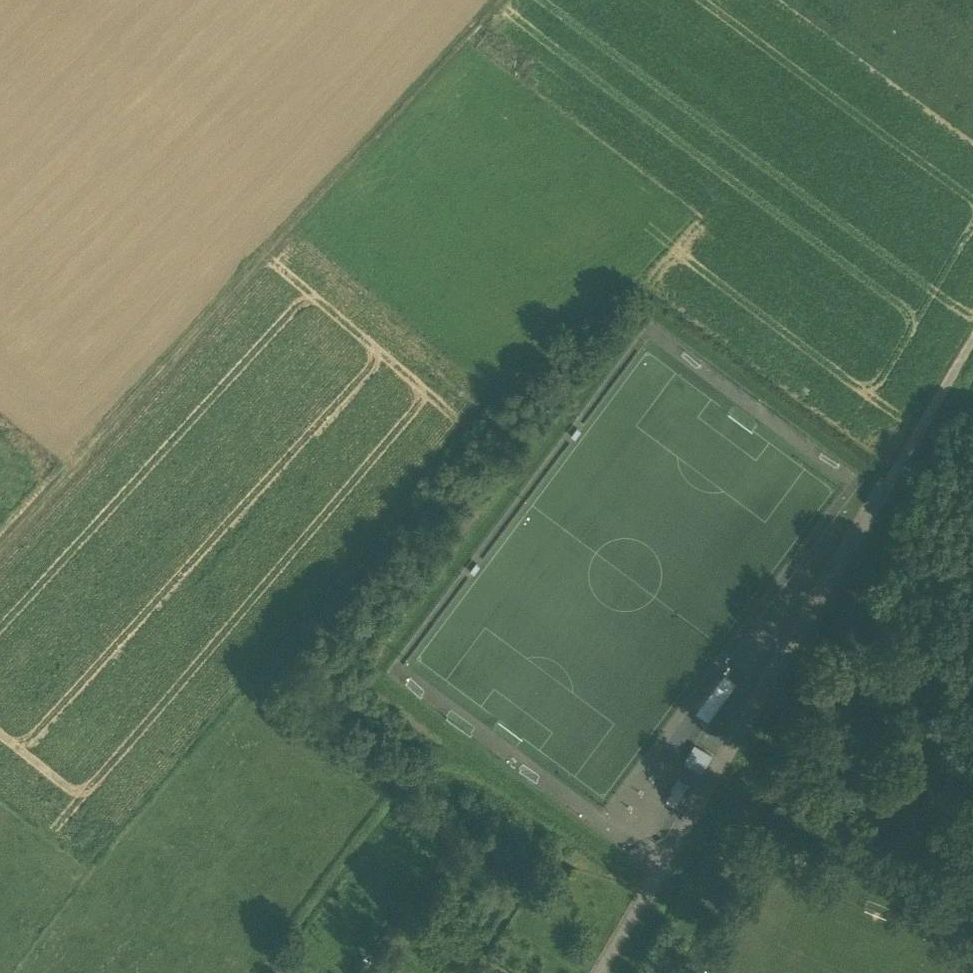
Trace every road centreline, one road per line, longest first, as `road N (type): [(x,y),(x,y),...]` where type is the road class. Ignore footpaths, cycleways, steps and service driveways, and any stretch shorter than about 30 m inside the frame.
road 1 (track): [(512,0),(0,566)]
road 2 (track): [(972,338),(653,881)]

